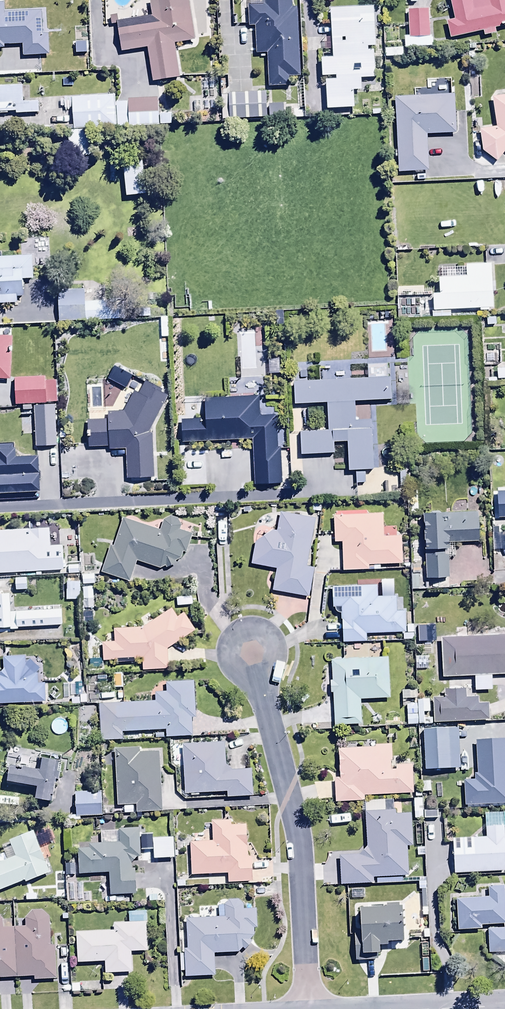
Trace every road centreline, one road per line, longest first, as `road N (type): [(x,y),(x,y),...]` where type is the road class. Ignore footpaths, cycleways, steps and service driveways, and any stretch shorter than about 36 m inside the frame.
road 1 (residential): [(251,643),(296,821),(303,1008)]

